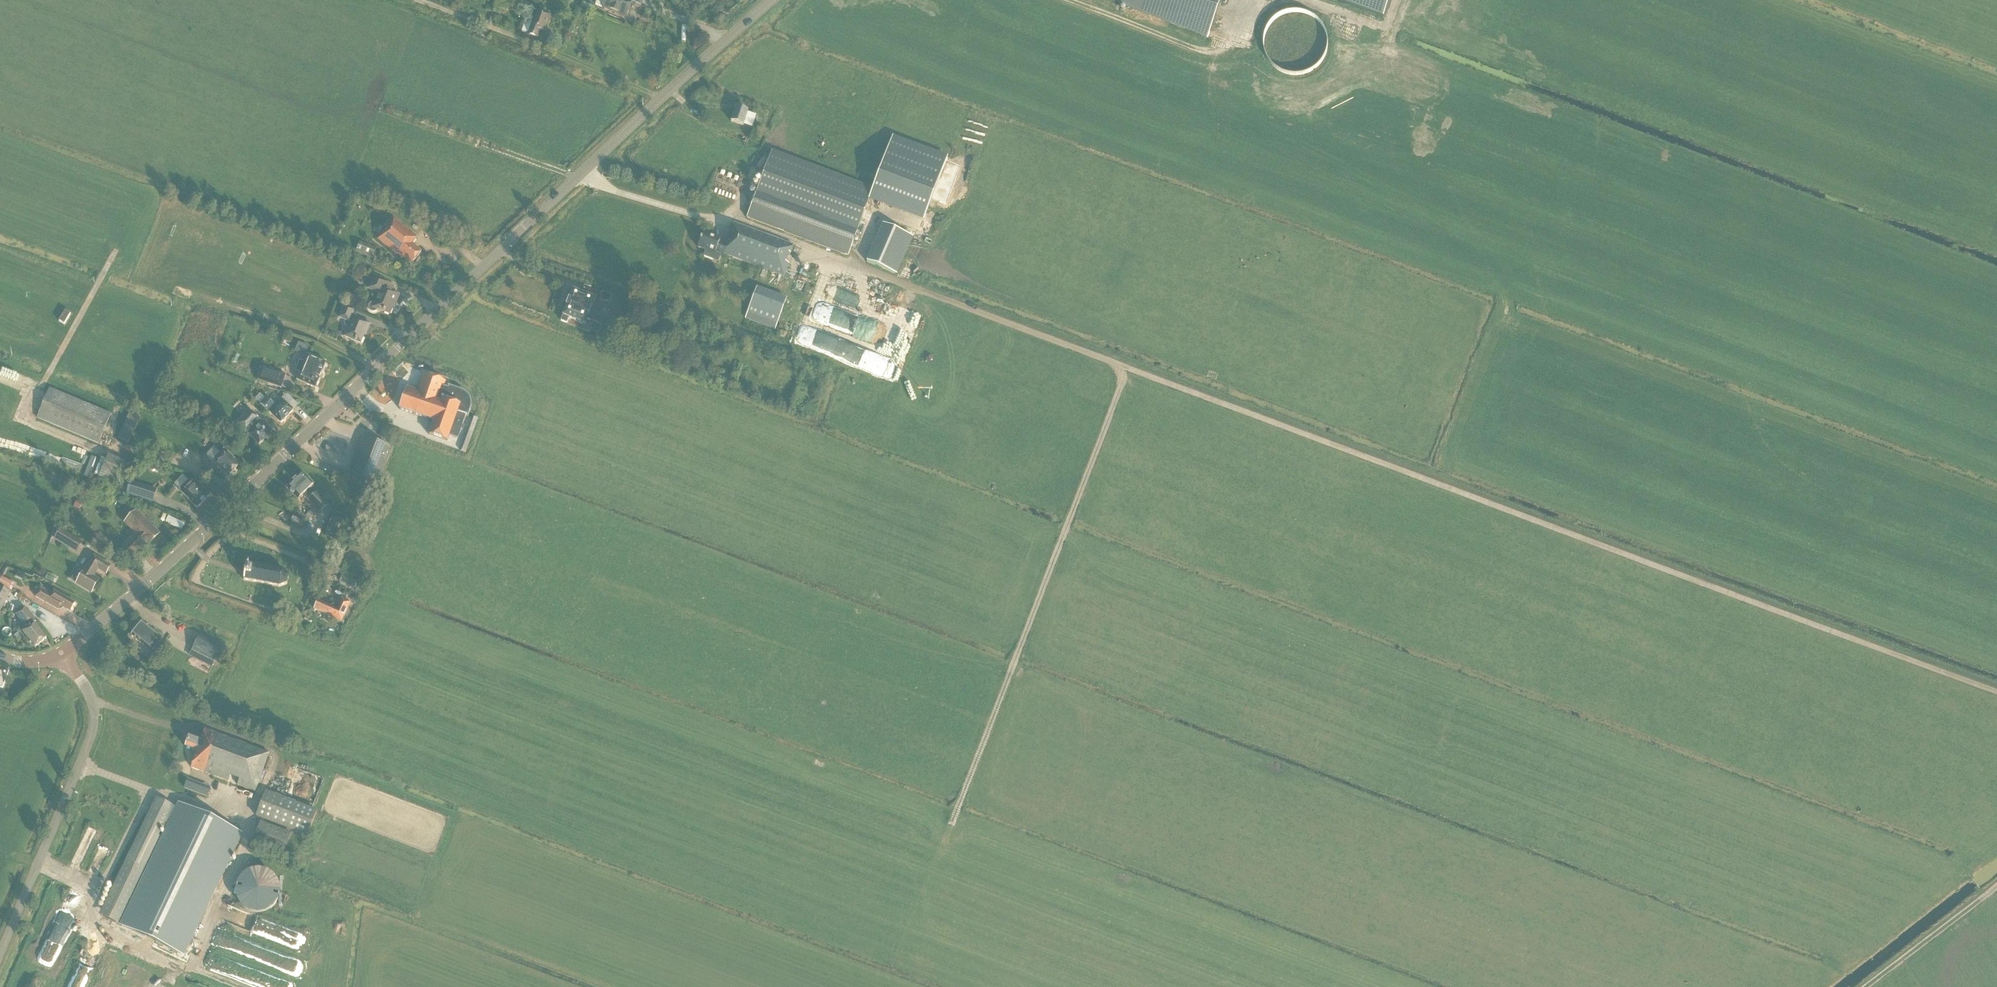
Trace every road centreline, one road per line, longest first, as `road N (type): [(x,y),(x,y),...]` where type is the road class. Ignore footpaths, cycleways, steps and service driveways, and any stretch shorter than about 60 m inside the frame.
road 1 (tertiary): [(61,654),(211,527),(774,0)]
road 2 (tertiary): [(0,945),(92,732),(93,700),(61,654)]

